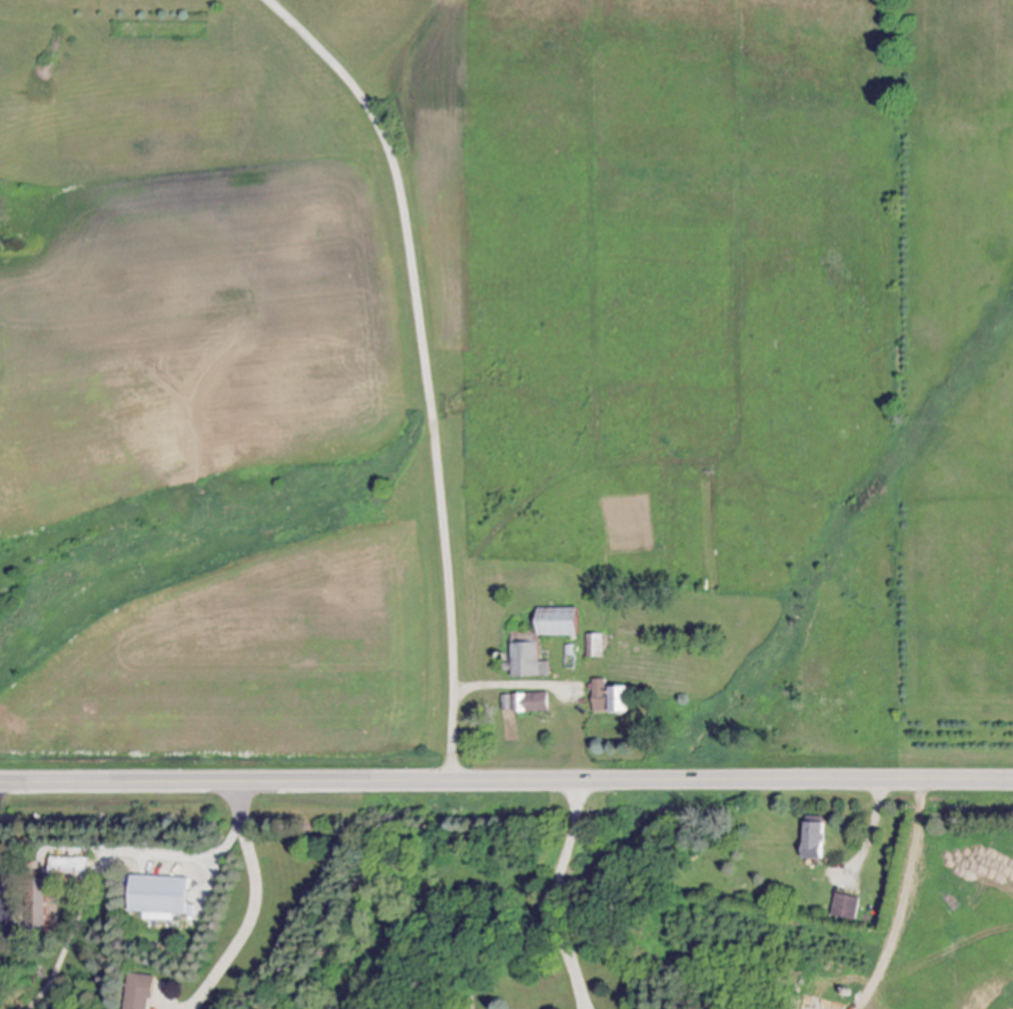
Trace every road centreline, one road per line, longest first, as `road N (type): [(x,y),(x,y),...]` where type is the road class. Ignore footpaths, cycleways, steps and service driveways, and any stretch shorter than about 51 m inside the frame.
road 1 (secondary): [(1012,779),(0,782)]

